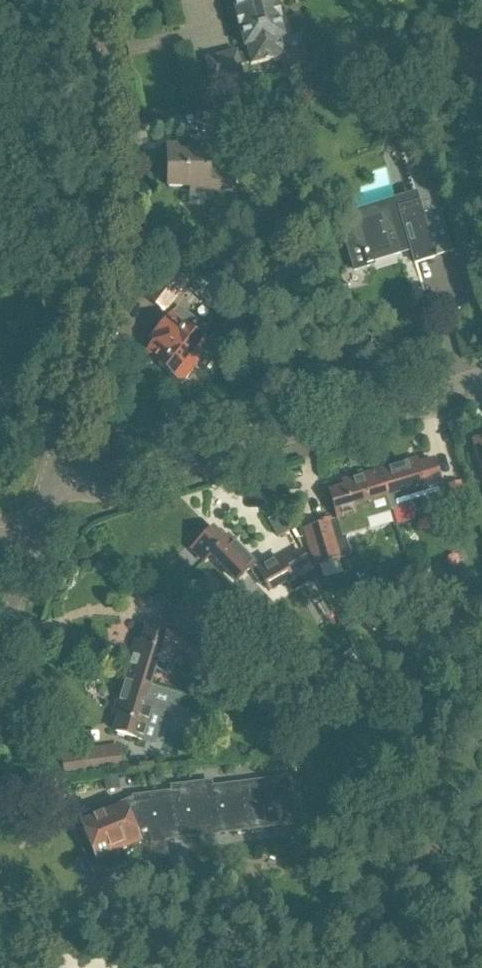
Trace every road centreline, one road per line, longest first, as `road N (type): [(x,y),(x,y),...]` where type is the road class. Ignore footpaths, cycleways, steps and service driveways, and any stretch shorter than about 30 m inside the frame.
road 1 (tertiary): [(42,507),(93,277),(98,152),(85,0)]
road 2 (unclassified): [(42,507),(481,378)]
road 3 (tertiary): [(0,655),(42,507)]

